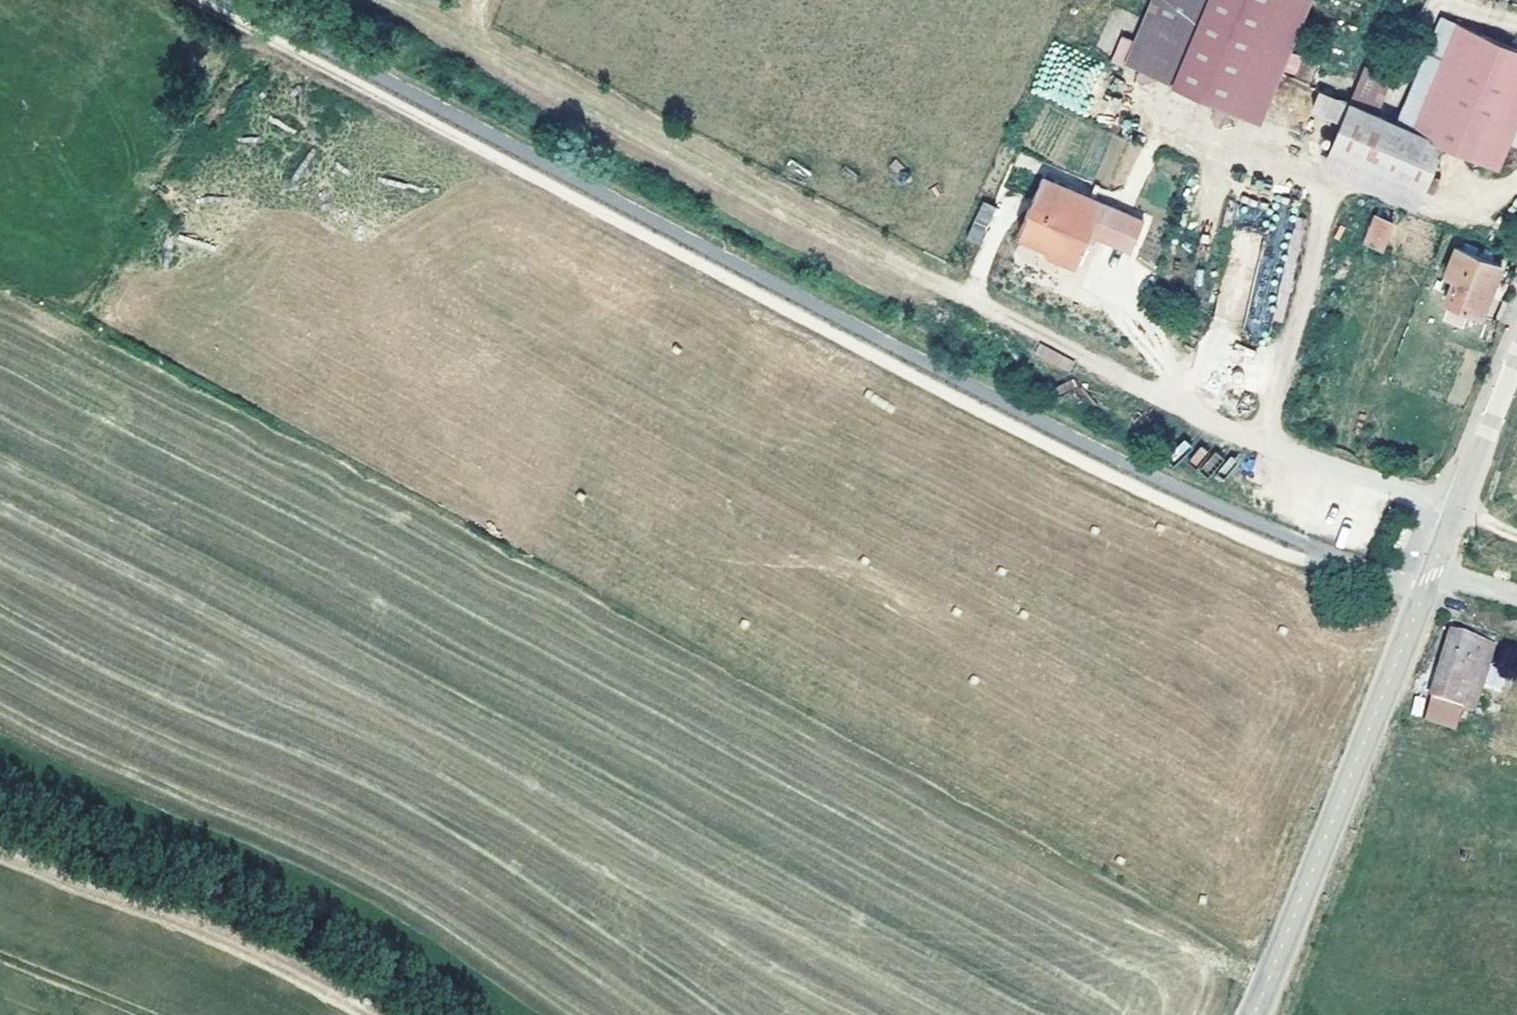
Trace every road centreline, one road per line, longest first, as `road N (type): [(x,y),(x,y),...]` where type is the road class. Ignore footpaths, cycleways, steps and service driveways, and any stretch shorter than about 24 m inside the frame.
road 1 (track): [(389,0),(1162,400)]
road 2 (tertiary): [(1516,361),(1254,1014)]

